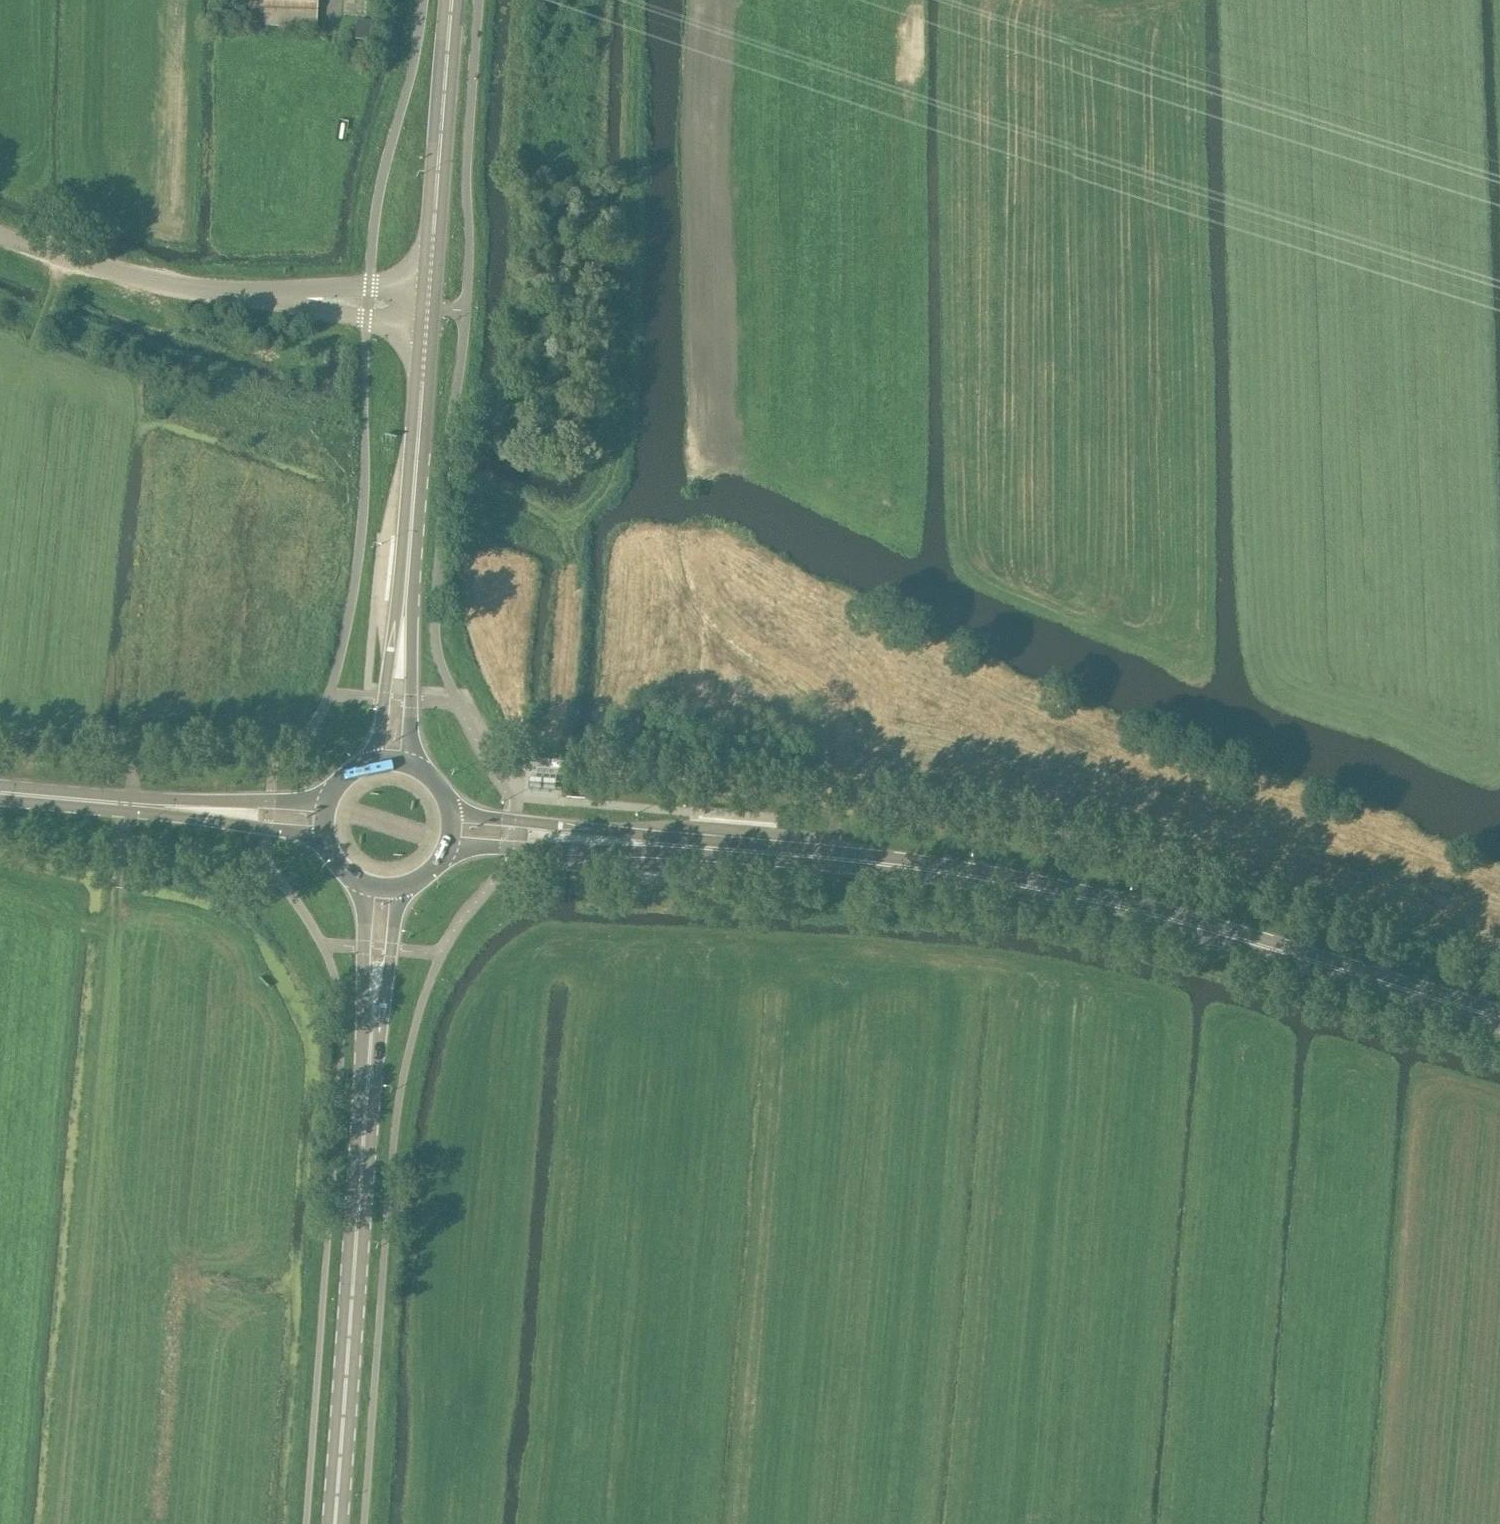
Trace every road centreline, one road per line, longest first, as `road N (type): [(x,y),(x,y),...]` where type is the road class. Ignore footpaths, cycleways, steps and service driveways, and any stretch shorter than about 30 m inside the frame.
road 1 (primary): [(1499,1018),(1027,884),(599,841)]
road 2 (secondary): [(332,1523),(374,1015)]
road 3 (tertiary): [(401,644),(427,307)]
road 4 (unclassified): [(0,233),(133,274),(308,298)]
road 5 (tertiary): [(427,307),(452,0)]
road 6 (primary): [(128,802),(324,837)]
road 7 (primary): [(326,803),(128,802)]
road 8 (primary): [(599,841),(451,812)]
road 9 (primary): [(449,846),(599,841)]
road 10 (secondary): [(364,884),(374,1015)]
road 11 (secondary): [(374,1015),(399,888)]
road 12 (primary): [(128,802),(0,792)]
road 13 (unclassified): [(427,307),(369,288),(308,298)]
road 14 (unclassified): [(308,298),(366,317),(427,307)]
road 15 (tertiary): [(413,765),(411,678),(401,644)]

